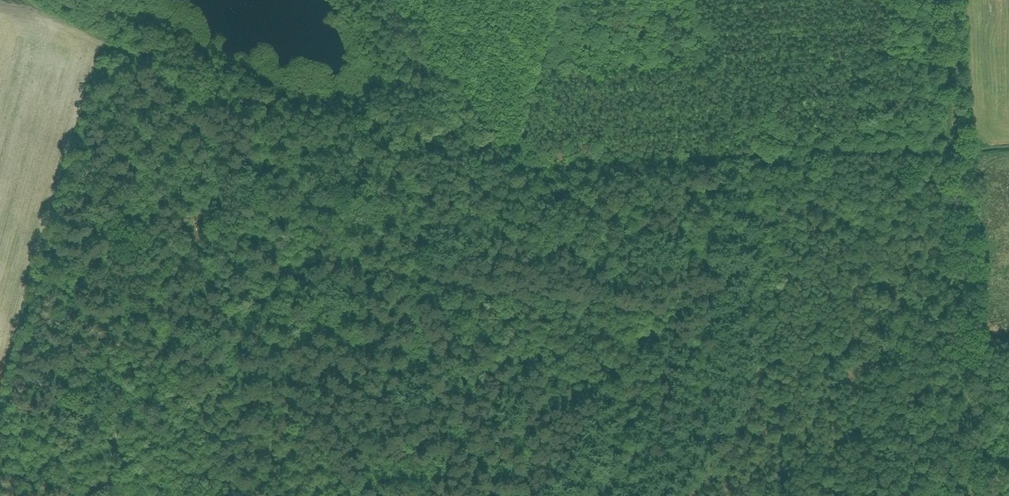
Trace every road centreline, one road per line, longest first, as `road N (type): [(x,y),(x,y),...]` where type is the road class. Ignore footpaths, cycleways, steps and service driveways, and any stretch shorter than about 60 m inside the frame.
road 1 (track): [(949,0),(975,495)]

